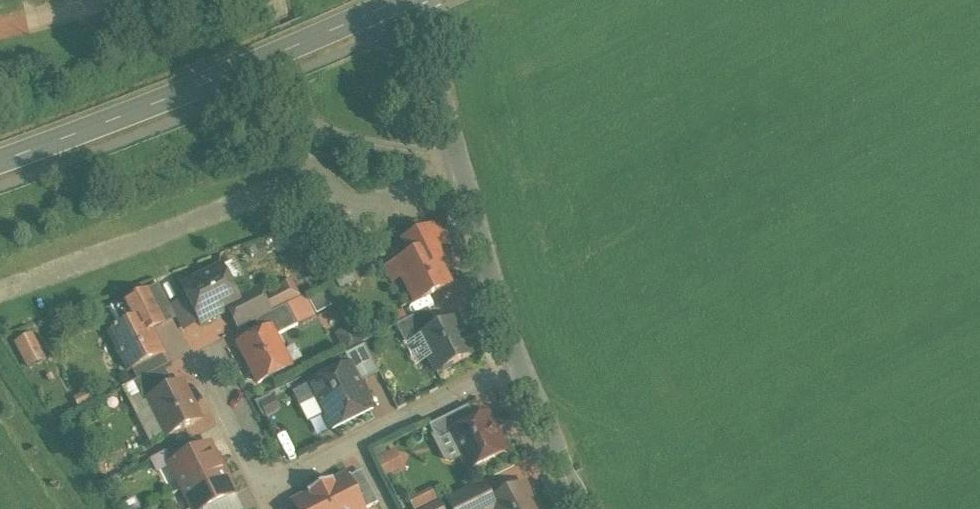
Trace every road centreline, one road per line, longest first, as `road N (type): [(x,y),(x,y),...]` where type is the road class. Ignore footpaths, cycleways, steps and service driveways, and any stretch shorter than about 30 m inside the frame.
road 1 (secondary): [(0,161),(404,0)]
road 2 (residential): [(517,361),(276,485),(209,358)]
road 3 (residential): [(409,0),(517,361)]
road 4 (residential): [(517,361),(586,508)]

